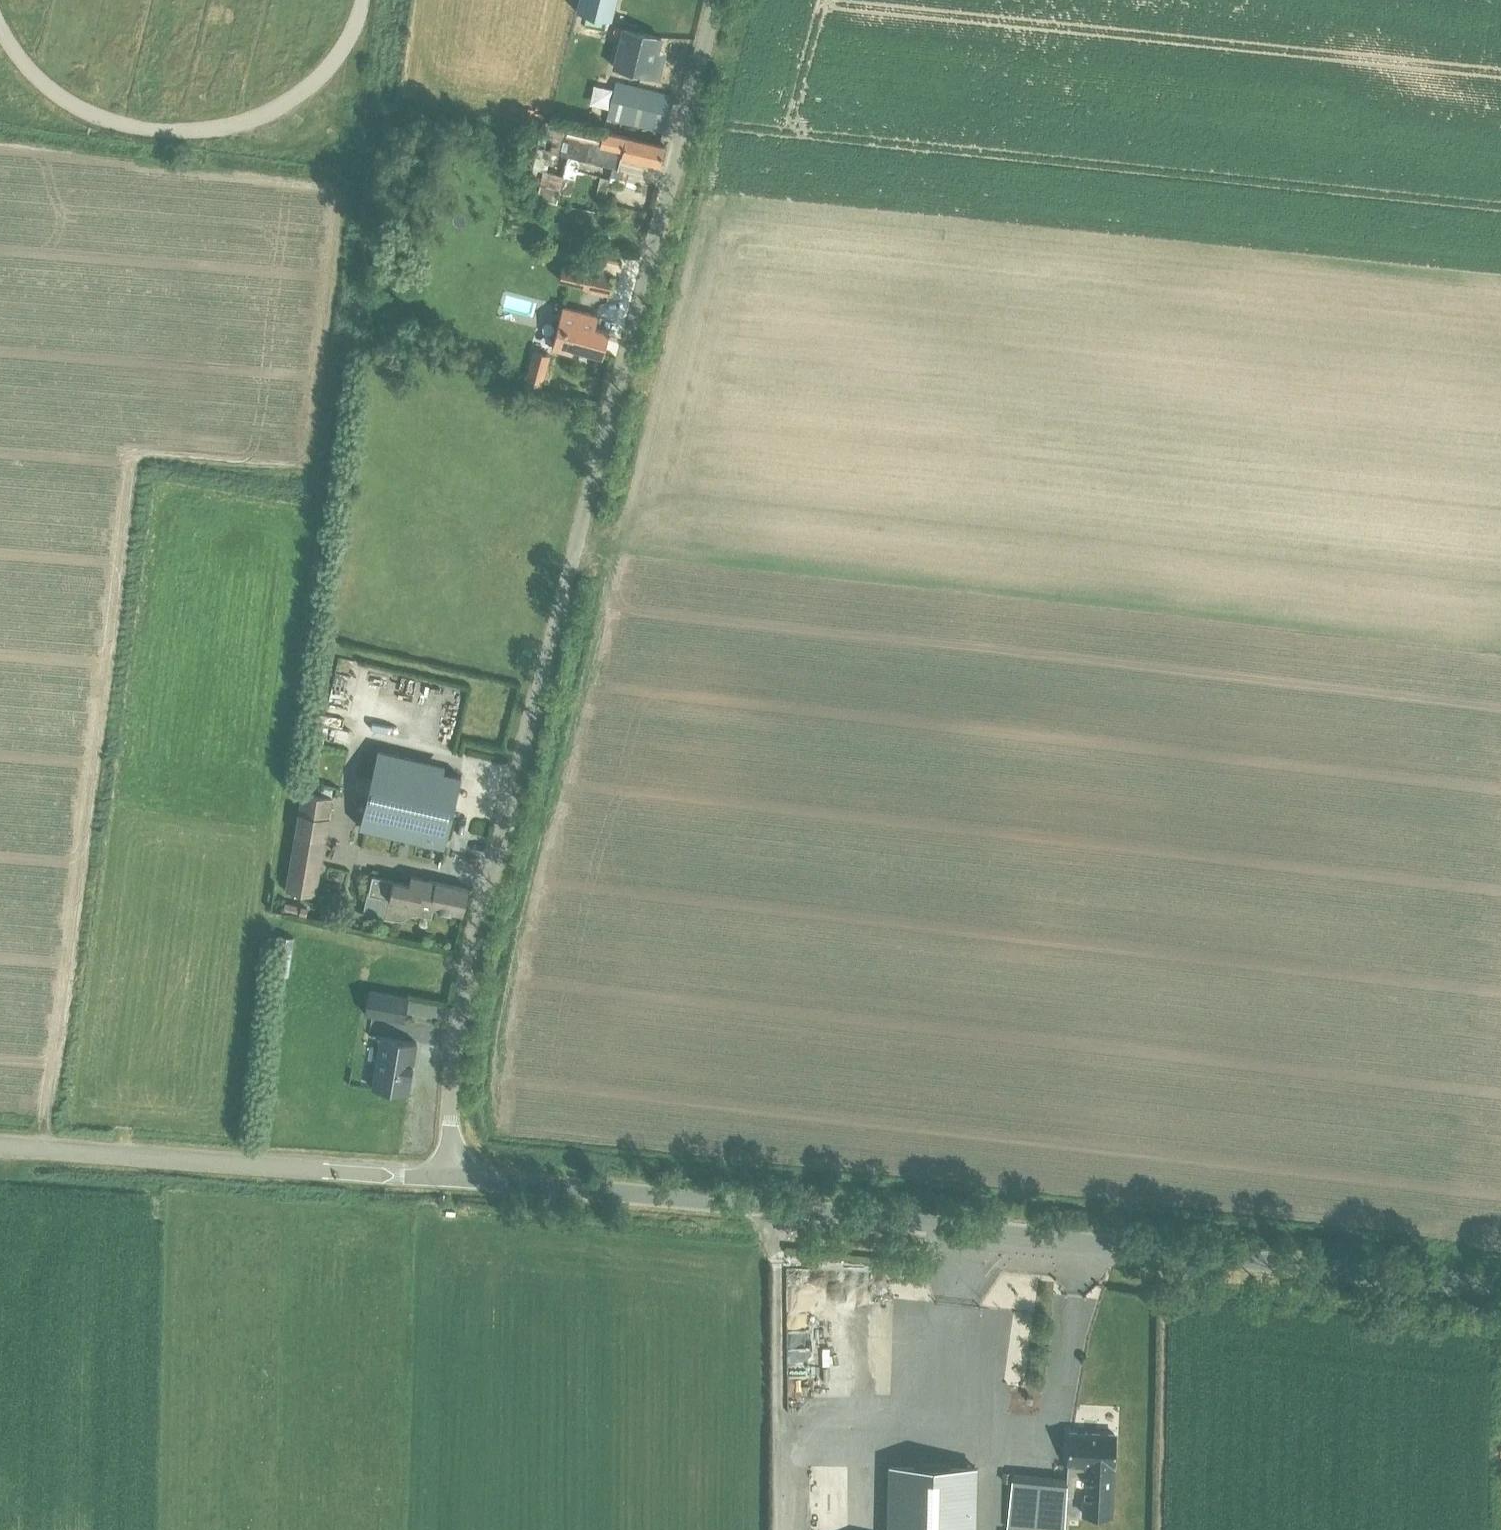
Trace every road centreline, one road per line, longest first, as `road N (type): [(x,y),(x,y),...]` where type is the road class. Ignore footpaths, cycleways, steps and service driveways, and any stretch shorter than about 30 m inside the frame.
road 1 (unclassified): [(446,1179),(455,1046),(476,927),(715,0)]
road 2 (tertiary): [(1500,1288),(446,1179)]
road 3 (tertiary): [(446,1179),(0,1146)]

